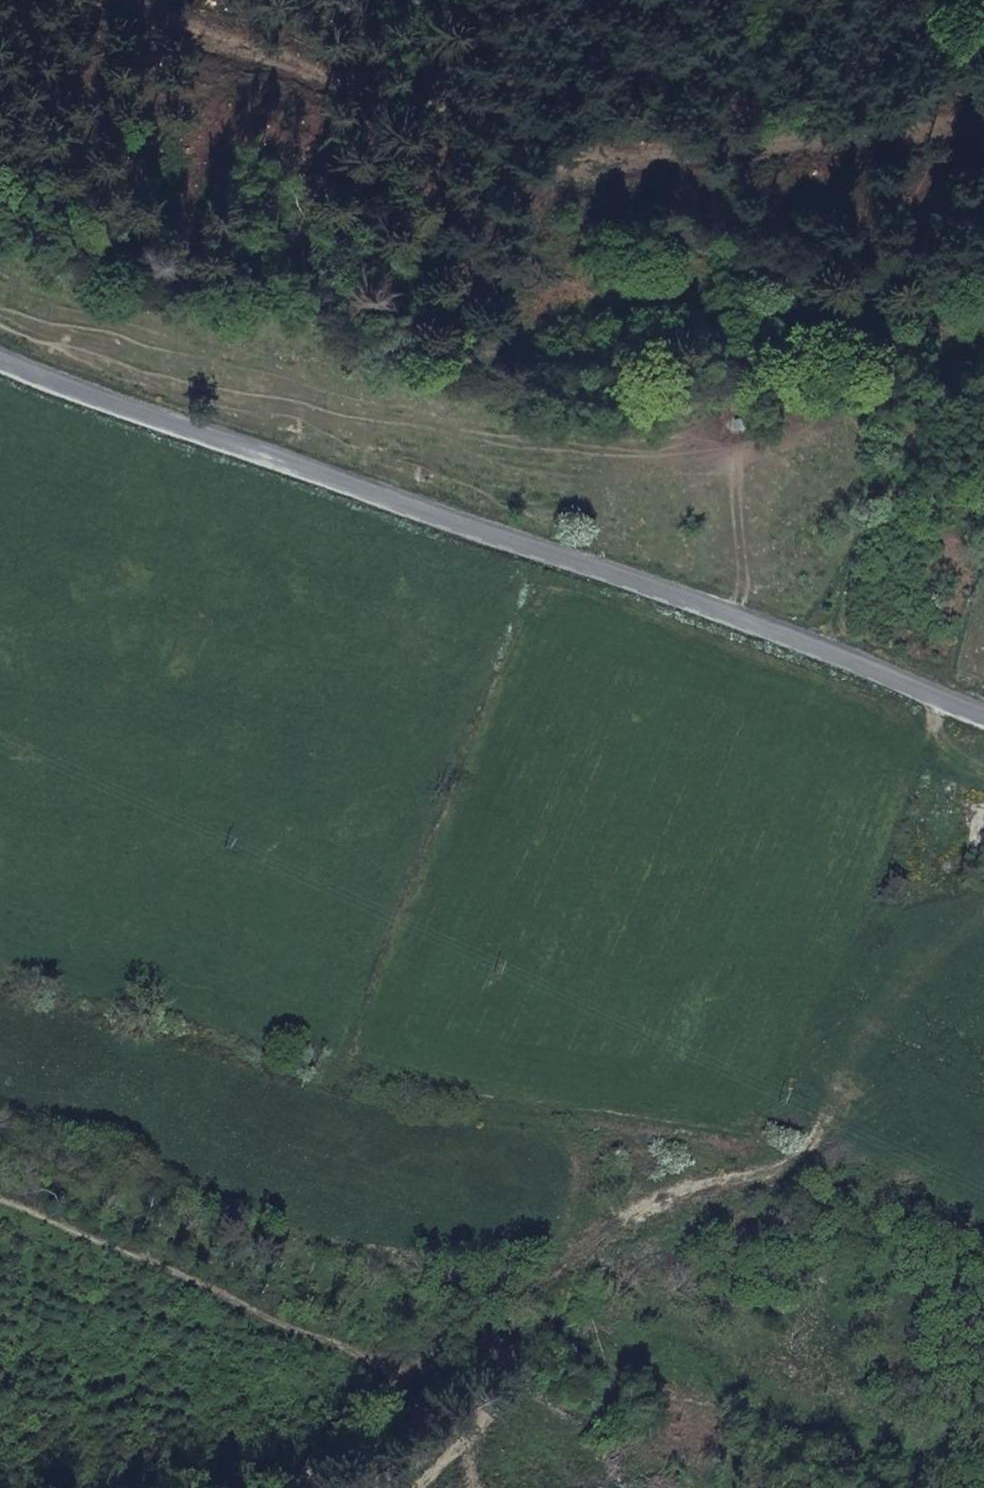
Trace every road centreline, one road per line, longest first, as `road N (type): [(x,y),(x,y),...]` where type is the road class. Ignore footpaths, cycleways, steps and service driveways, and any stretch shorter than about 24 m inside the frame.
road 1 (unclassified): [(0,360),(731,616),(983,714)]
road 2 (track): [(23,1487),(232,1442),(364,1358),(0,1200)]

